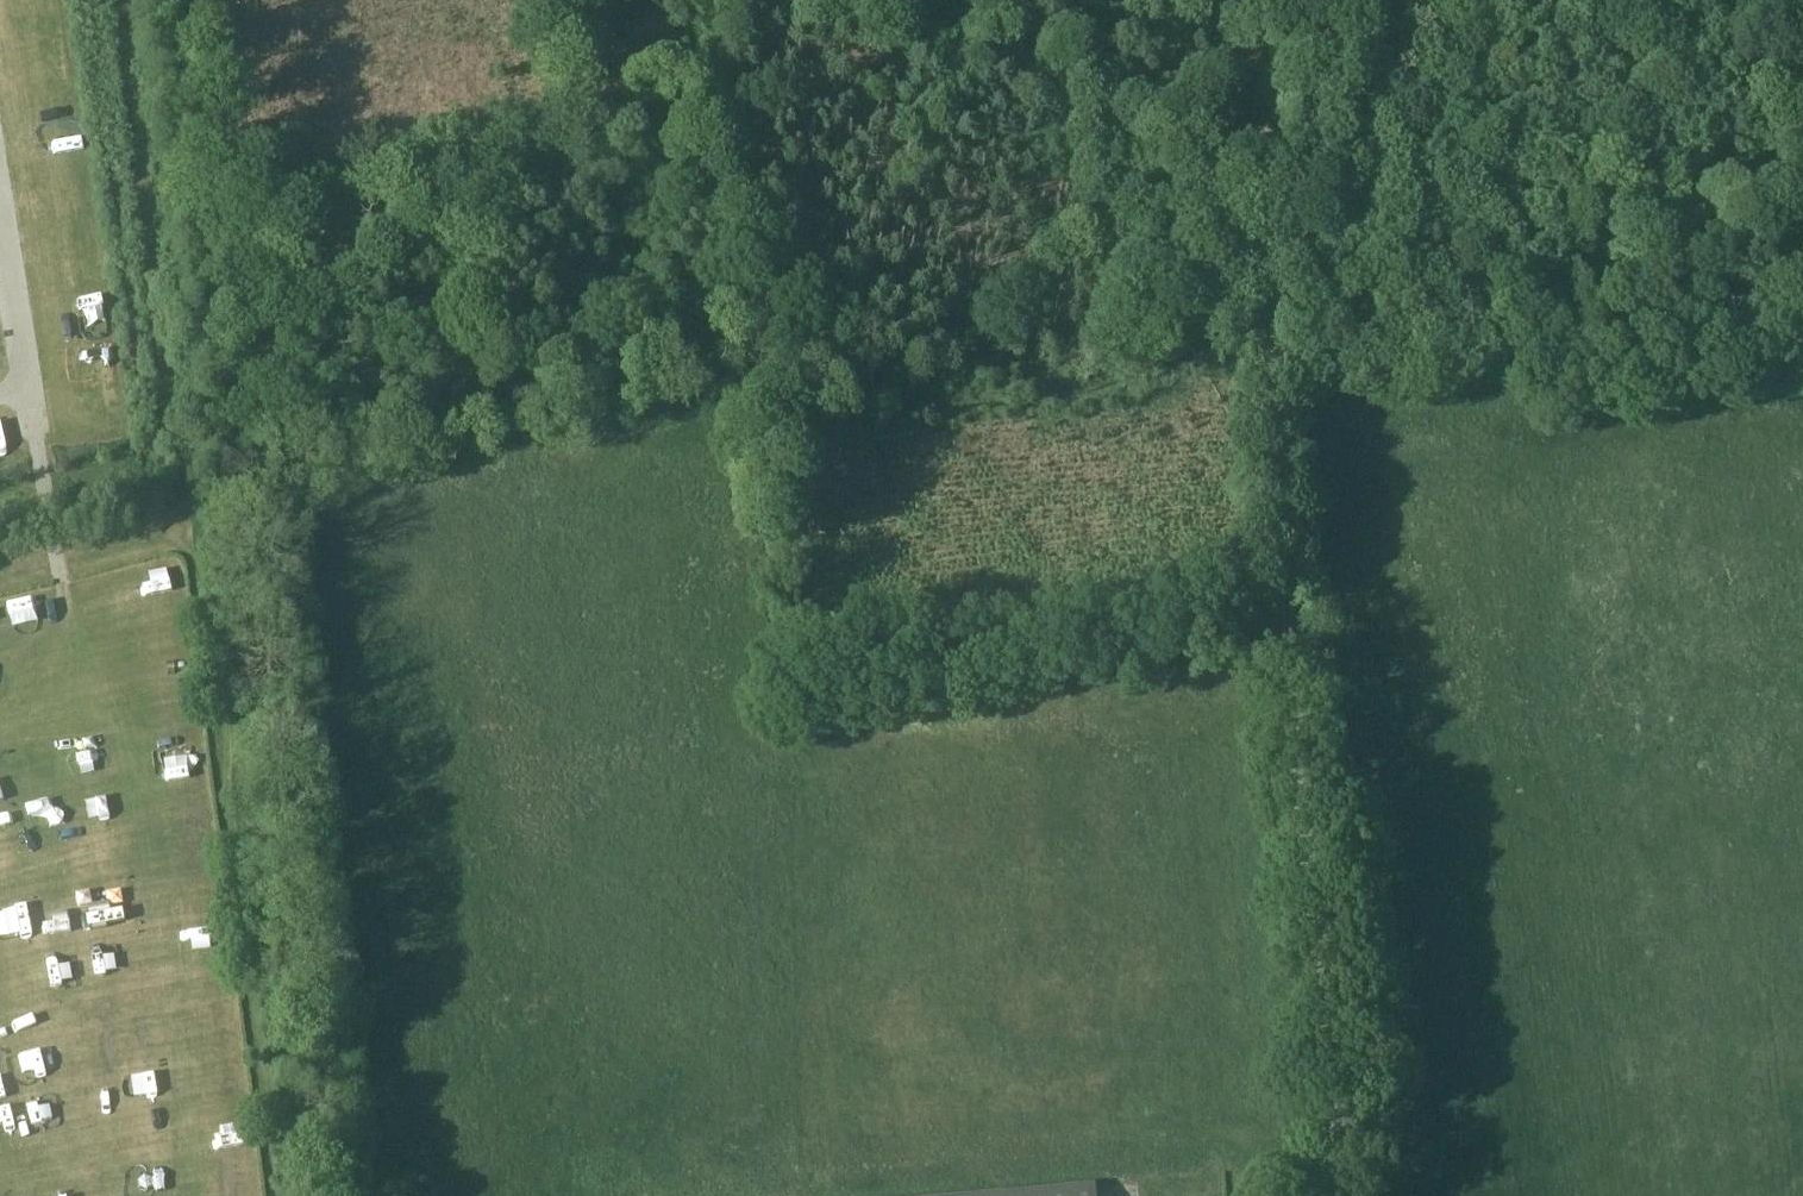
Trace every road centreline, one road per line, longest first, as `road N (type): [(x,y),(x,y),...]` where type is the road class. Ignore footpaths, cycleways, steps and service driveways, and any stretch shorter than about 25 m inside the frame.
road 1 (tertiary): [(1353,1195),(1296,705),(1265,348),(1277,276),(1310,177),(1330,55),(1329,0)]
road 2 (track): [(0,500),(26,495),(42,462),(0,213)]
road 3 (track): [(691,0),(725,183)]

